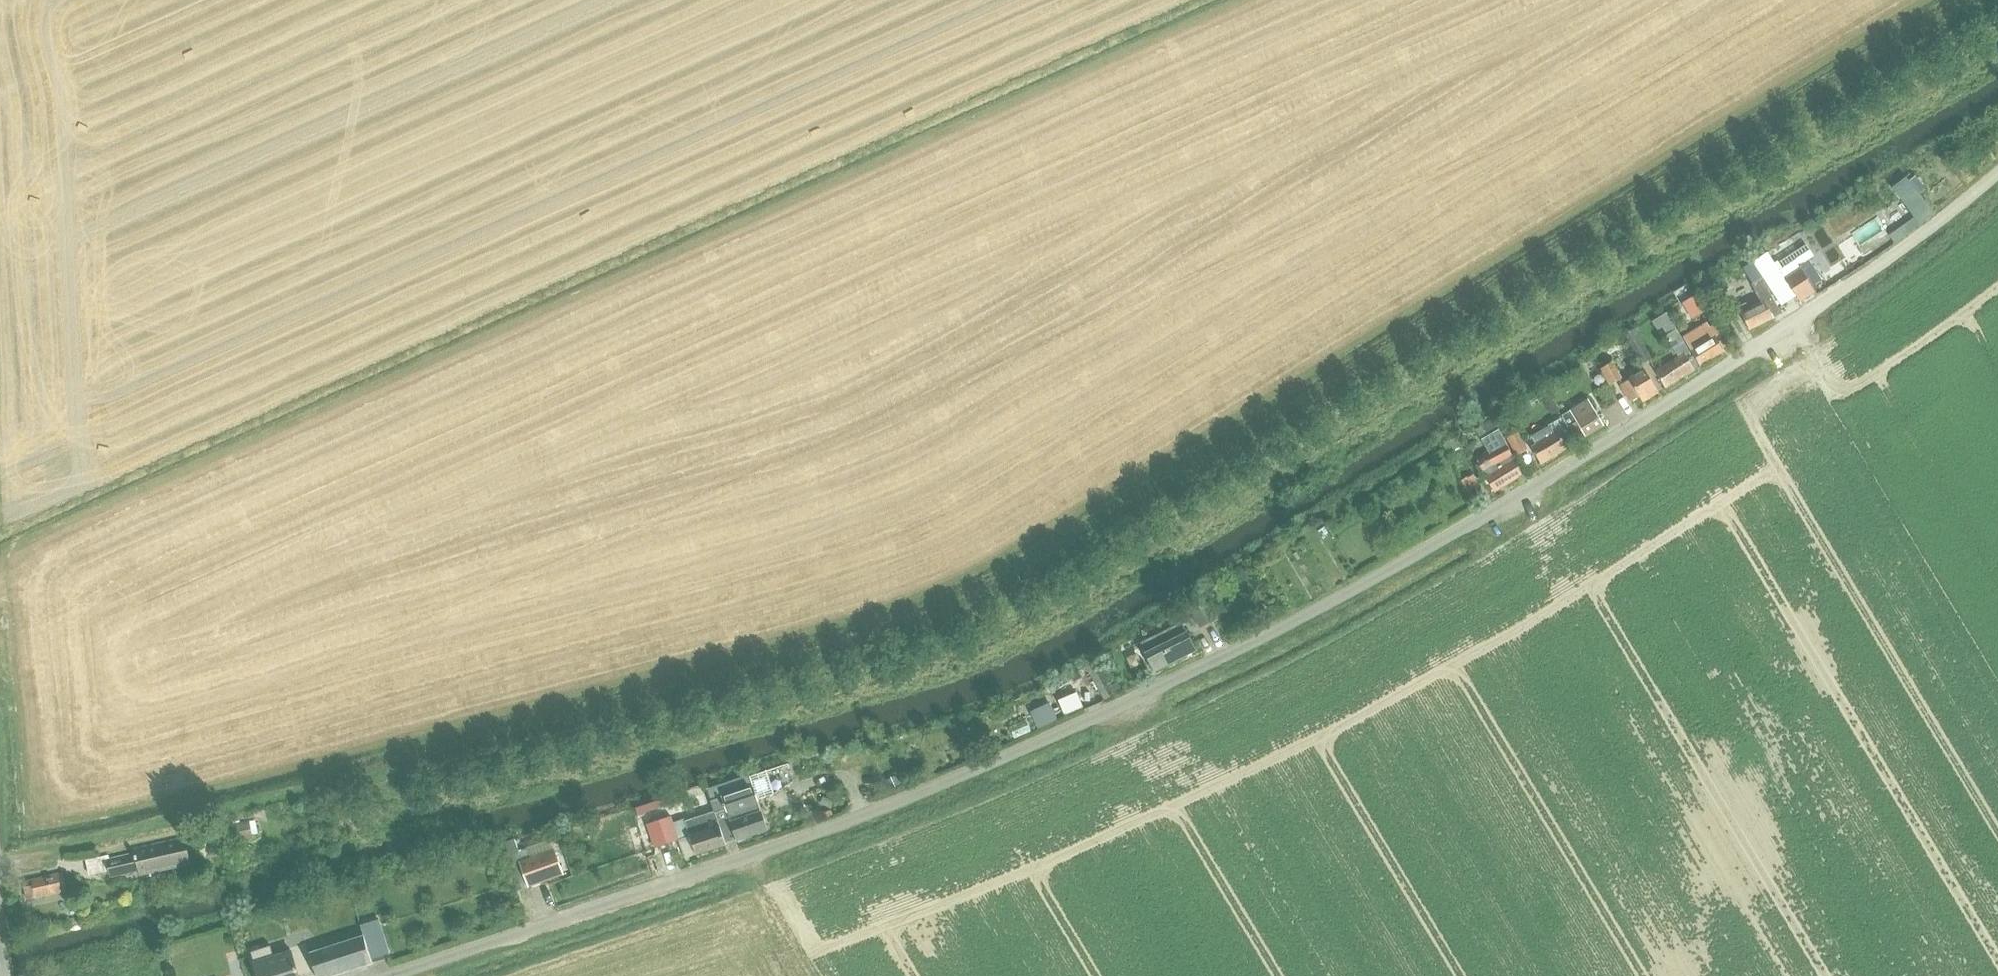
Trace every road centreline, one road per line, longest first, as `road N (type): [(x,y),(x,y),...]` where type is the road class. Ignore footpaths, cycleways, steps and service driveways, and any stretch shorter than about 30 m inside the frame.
road 1 (unclassified): [(393,975),(882,812),(1191,676),(1552,482),(1846,294),(1997,177)]

